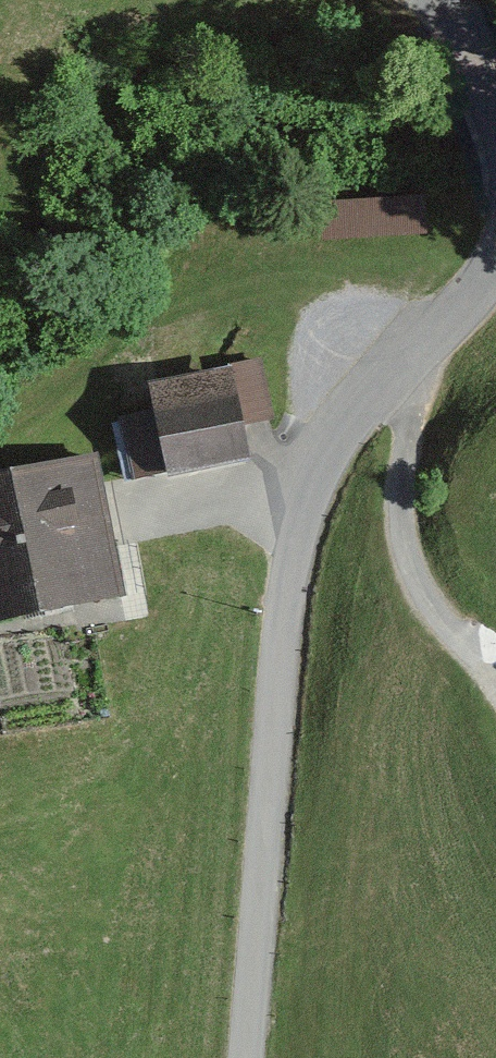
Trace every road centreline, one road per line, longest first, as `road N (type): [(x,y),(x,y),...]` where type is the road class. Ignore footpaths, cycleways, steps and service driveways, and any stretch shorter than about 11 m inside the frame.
road 1 (tertiary): [(243,1057),(288,613),(313,494),(386,384),(495,262)]
road 2 (track): [(495,689),(408,559),(410,451),(431,396),(441,324)]
road 3 (tertiary): [(495,108),(485,61),(442,0)]

